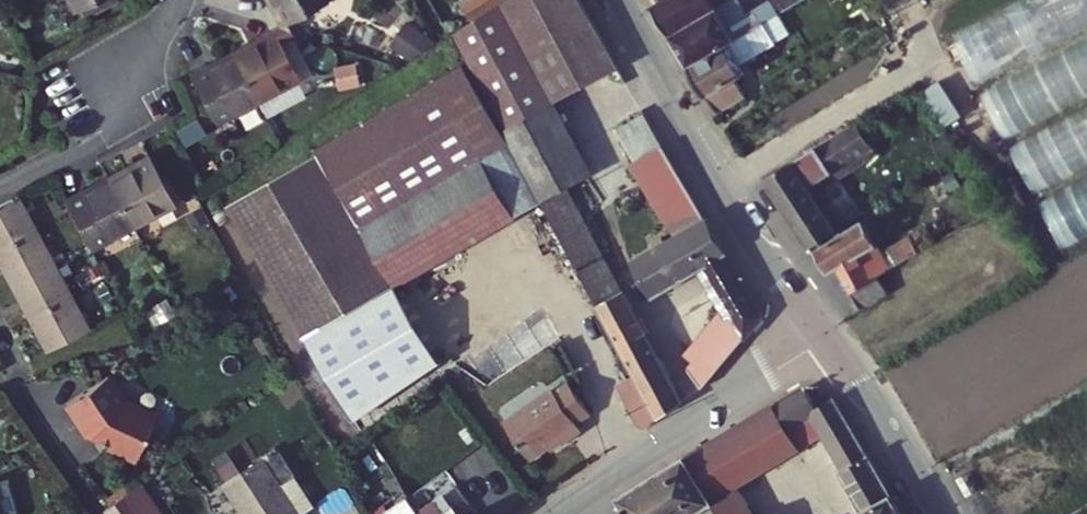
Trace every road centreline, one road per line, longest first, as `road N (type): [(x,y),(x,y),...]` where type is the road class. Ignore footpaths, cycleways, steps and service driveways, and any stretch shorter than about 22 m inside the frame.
road 1 (tertiary): [(825,337),(617,0)]
road 2 (residential): [(561,513),(825,337)]
road 3 (residential): [(179,0),(98,135),(0,187)]
road 4 (tertiary): [(938,513),(825,337)]

